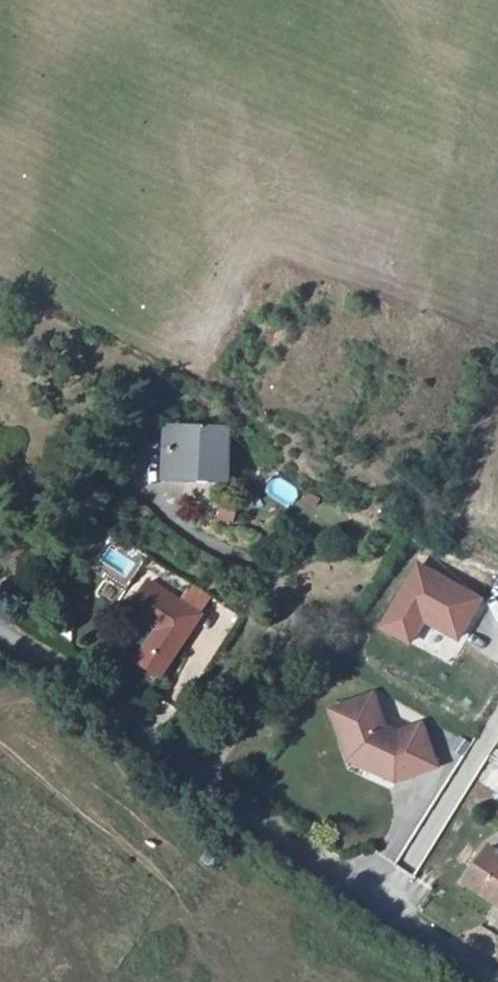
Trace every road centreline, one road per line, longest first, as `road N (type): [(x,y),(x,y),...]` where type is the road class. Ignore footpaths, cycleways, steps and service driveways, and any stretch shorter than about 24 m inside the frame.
road 1 (unclassified): [(497,981),(0,640)]

